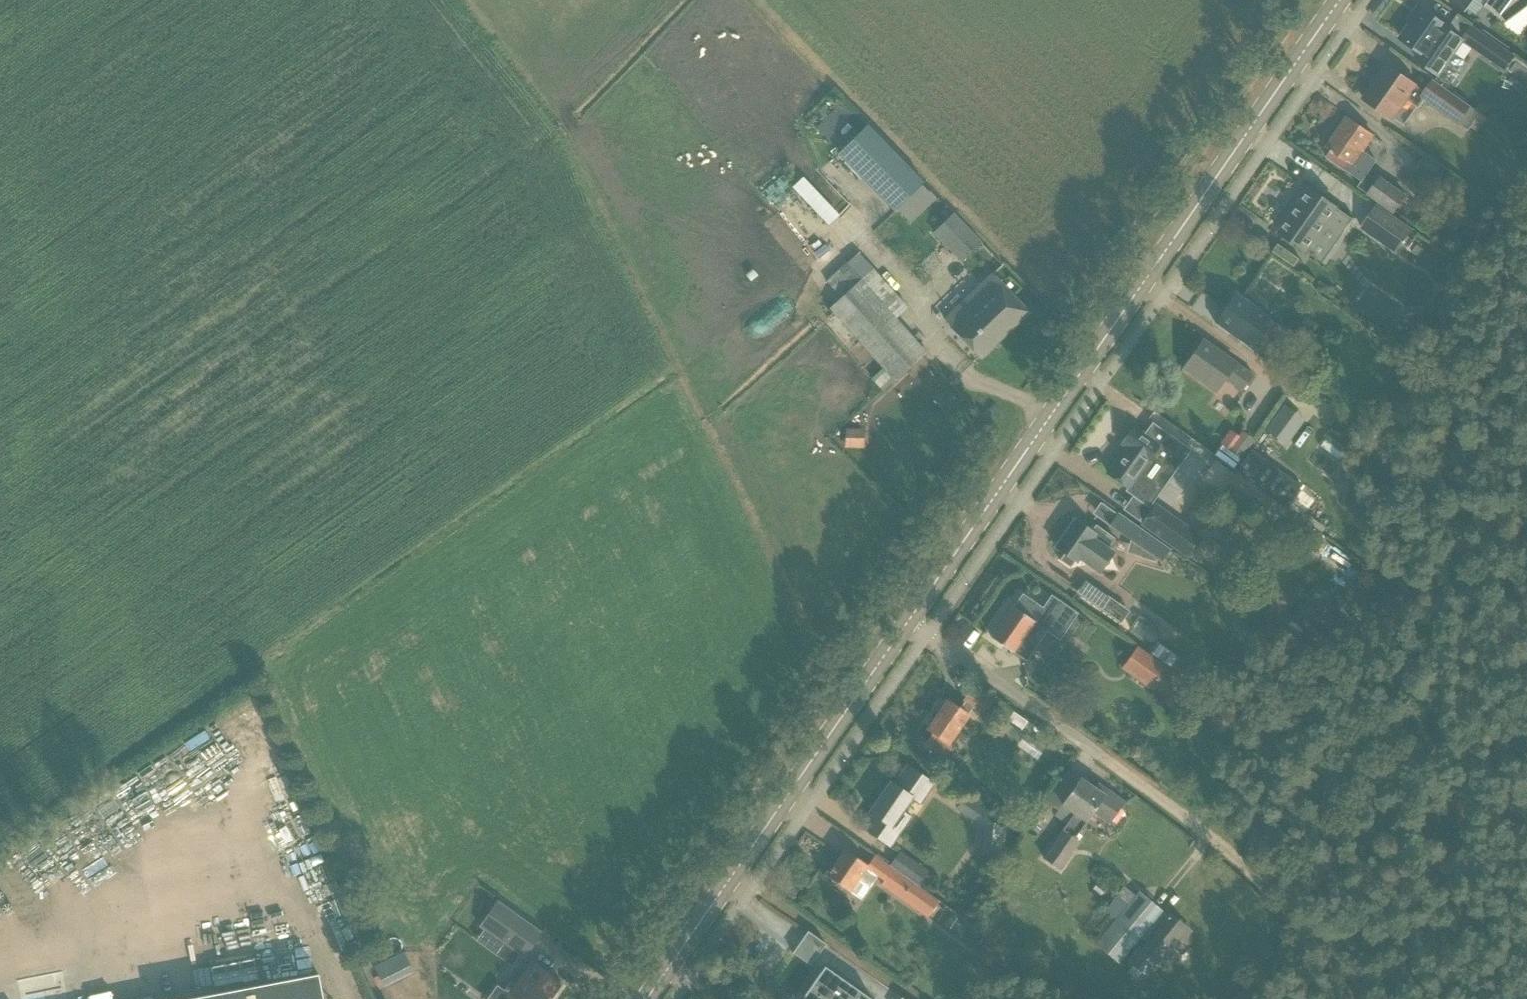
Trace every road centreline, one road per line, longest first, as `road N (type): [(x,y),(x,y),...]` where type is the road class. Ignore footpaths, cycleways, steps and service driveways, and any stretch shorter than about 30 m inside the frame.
road 1 (tertiary): [(647,998),(1340,0)]

